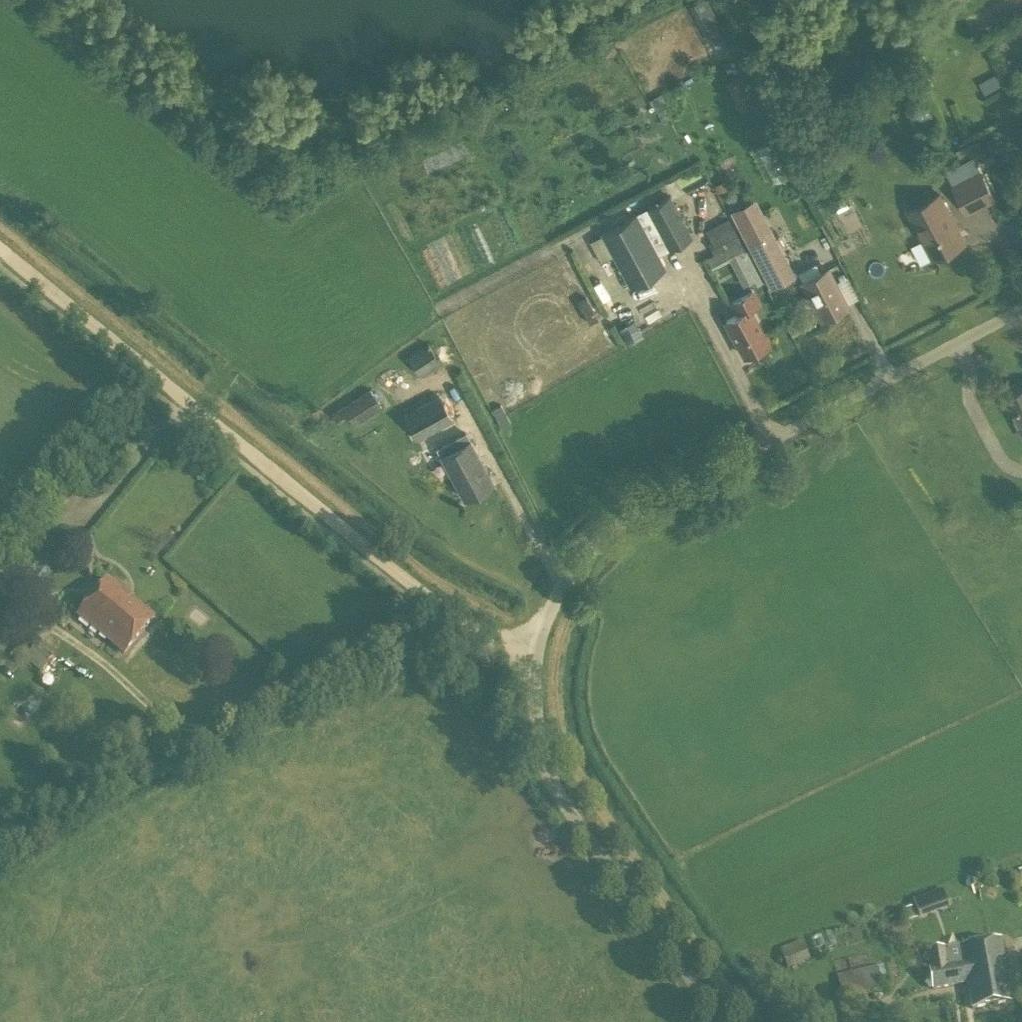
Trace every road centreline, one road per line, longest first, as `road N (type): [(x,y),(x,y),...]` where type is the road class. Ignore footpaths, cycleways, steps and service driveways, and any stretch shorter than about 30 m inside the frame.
road 1 (unclassified): [(722,1021),(555,787),(537,724),(536,685),(555,601),(591,551),(646,500),(1021,308)]
road 2 (track): [(539,649),(439,604),(0,246)]

